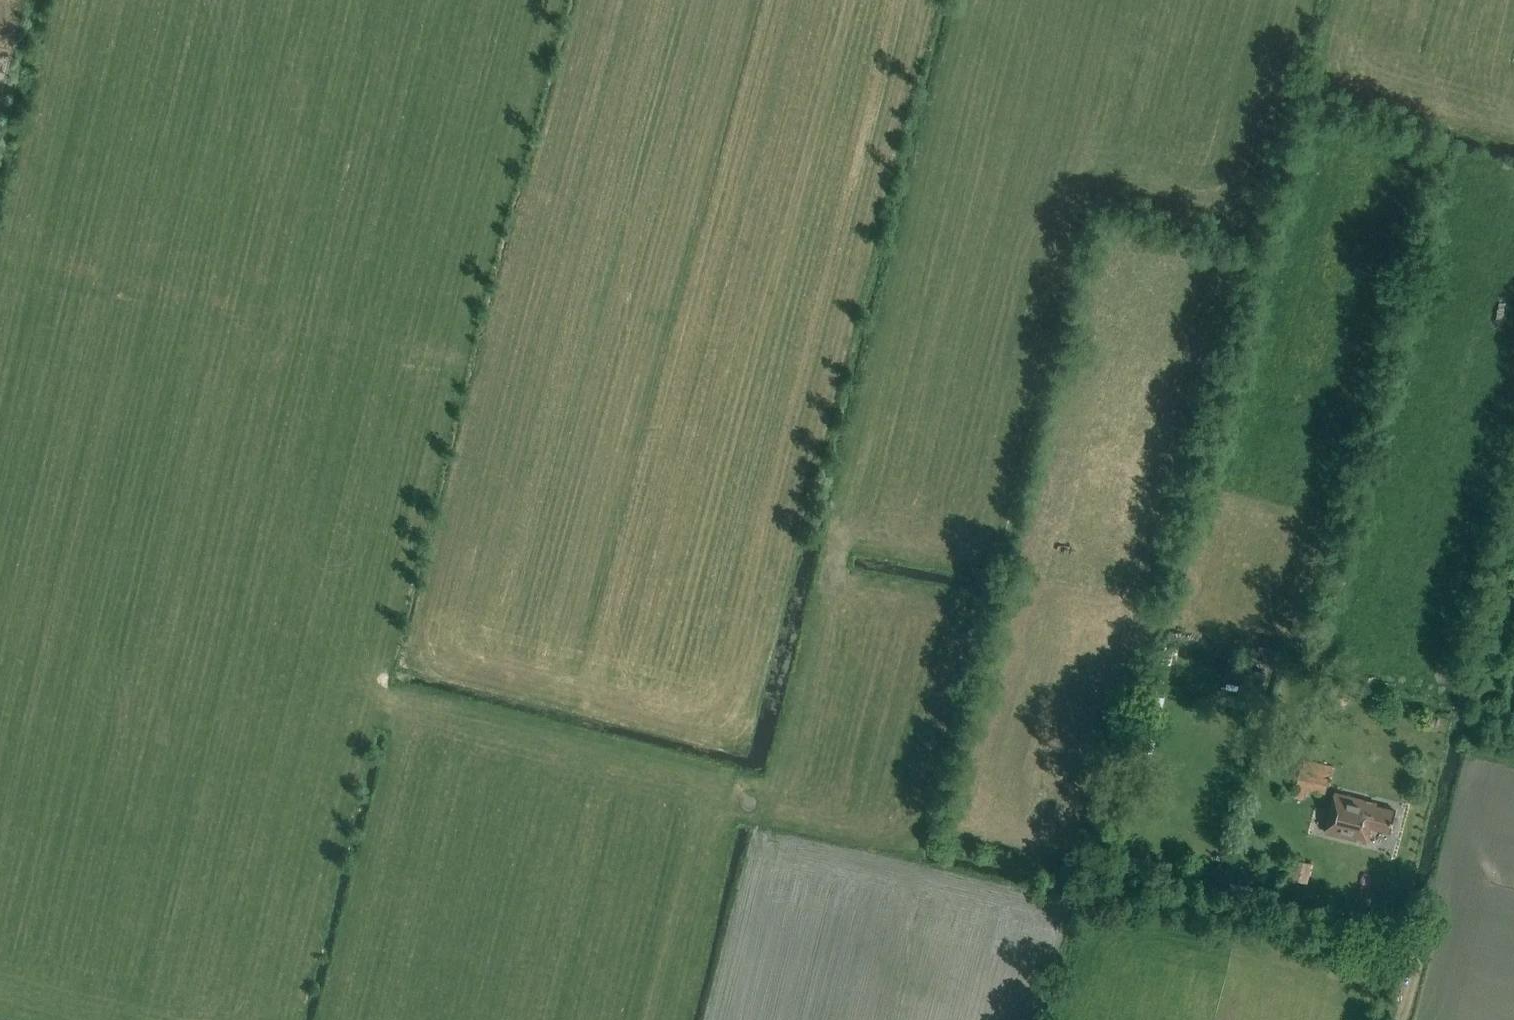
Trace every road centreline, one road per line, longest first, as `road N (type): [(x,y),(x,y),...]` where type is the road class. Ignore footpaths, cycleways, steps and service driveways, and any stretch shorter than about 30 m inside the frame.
road 1 (track): [(1402,1019),(1417,943),(1382,921)]

